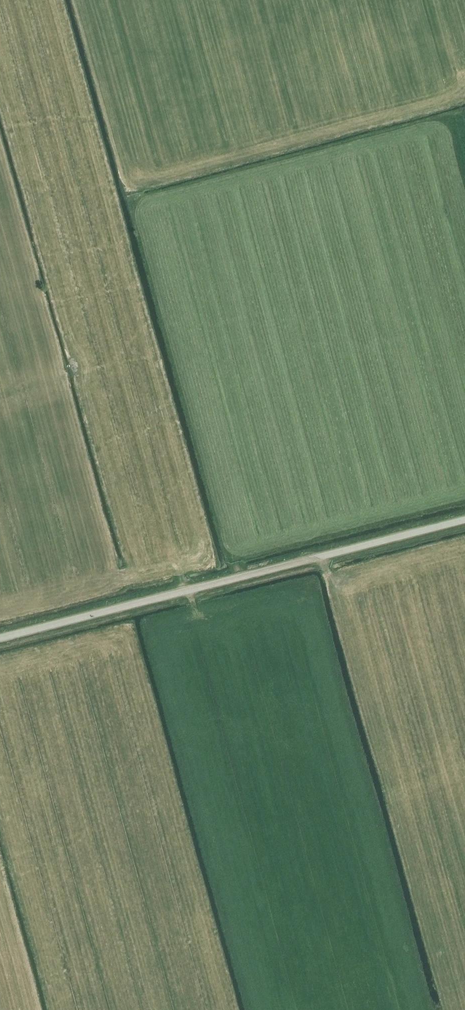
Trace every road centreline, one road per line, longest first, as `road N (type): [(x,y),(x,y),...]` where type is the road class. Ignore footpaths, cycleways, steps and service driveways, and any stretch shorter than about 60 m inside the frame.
road 1 (unclassified): [(464,520),(0,638)]

